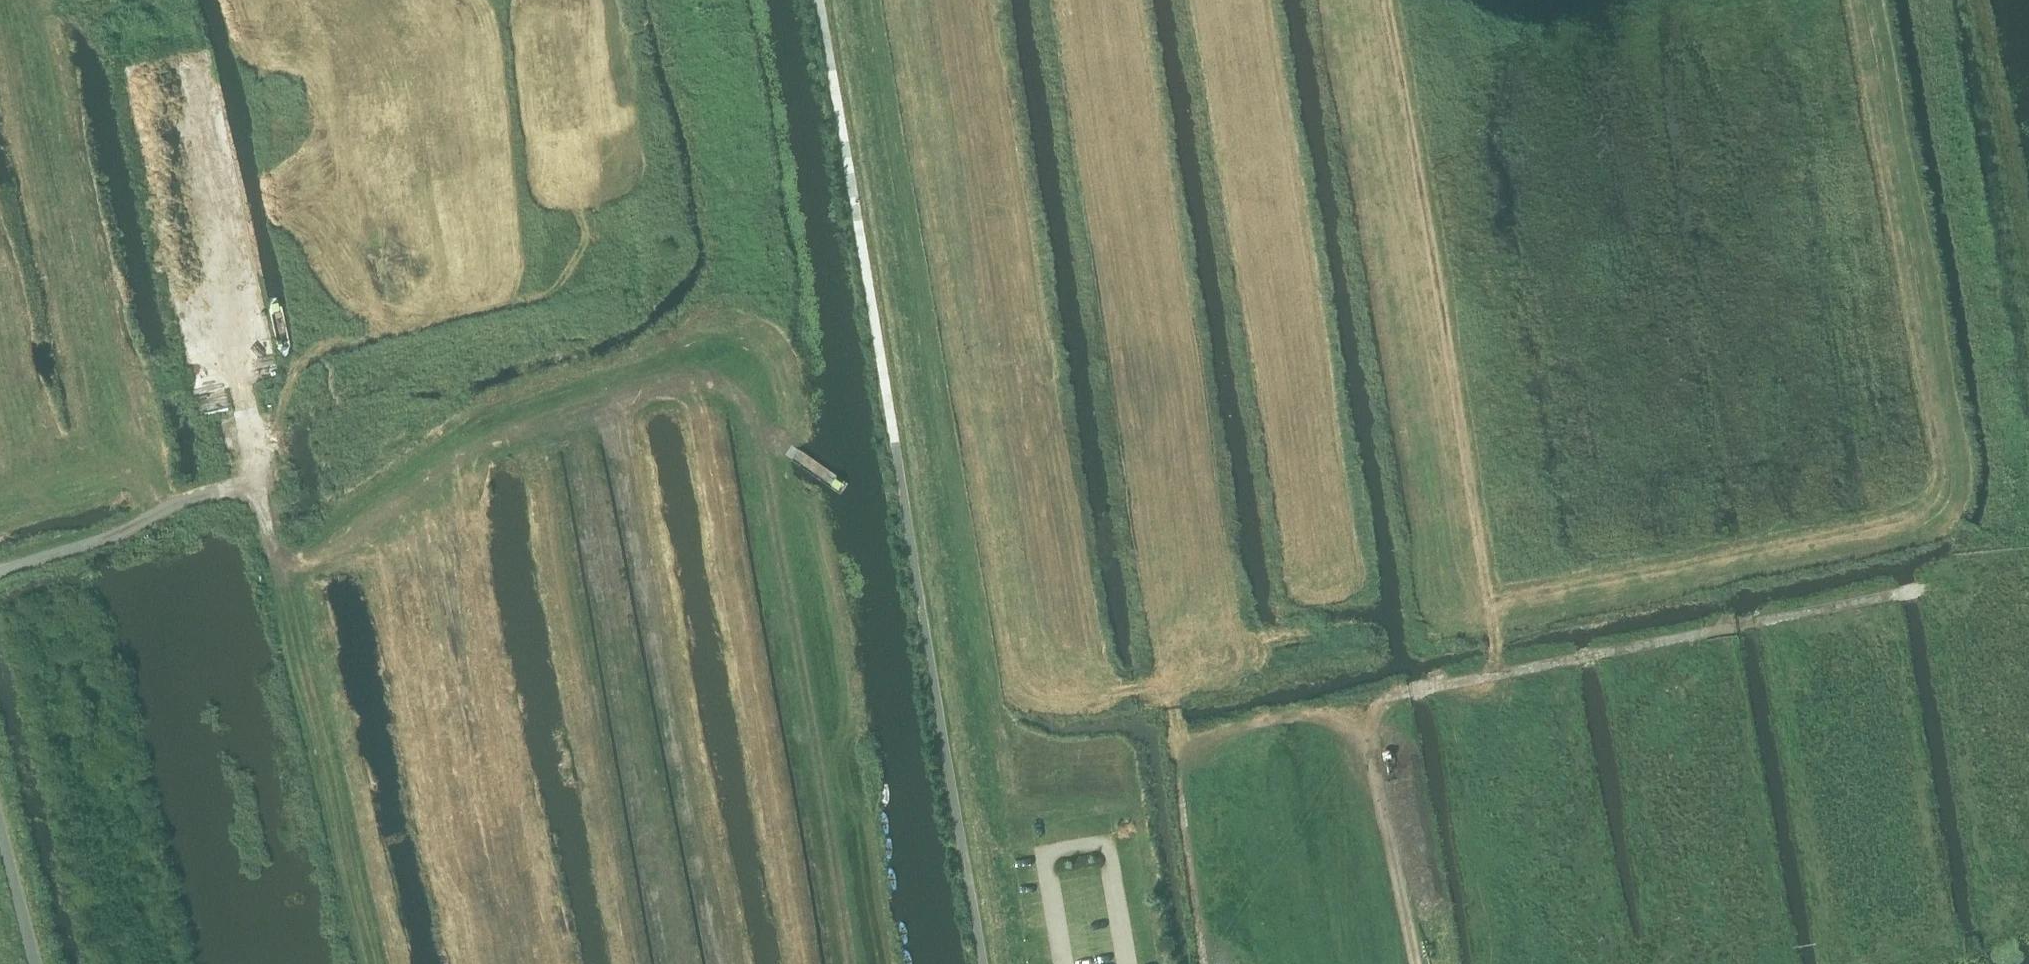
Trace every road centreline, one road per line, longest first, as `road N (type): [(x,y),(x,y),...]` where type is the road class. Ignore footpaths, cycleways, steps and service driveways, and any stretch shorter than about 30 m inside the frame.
road 1 (track): [(0,573),(116,537),(257,477),(249,351)]
road 2 (track): [(34,963),(0,830)]

